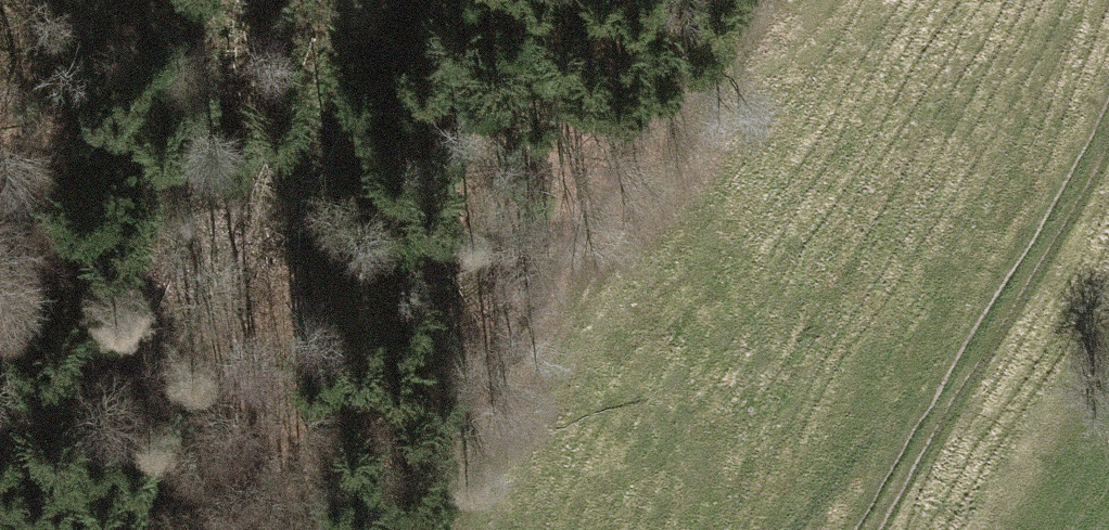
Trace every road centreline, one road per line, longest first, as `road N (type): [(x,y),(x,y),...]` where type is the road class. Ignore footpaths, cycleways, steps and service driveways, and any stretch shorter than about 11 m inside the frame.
road 1 (track): [(486,529),(669,142),(752,0)]
road 2 (track): [(355,0),(244,220),(140,529)]
road 3 (track): [(1108,120),(877,529)]

